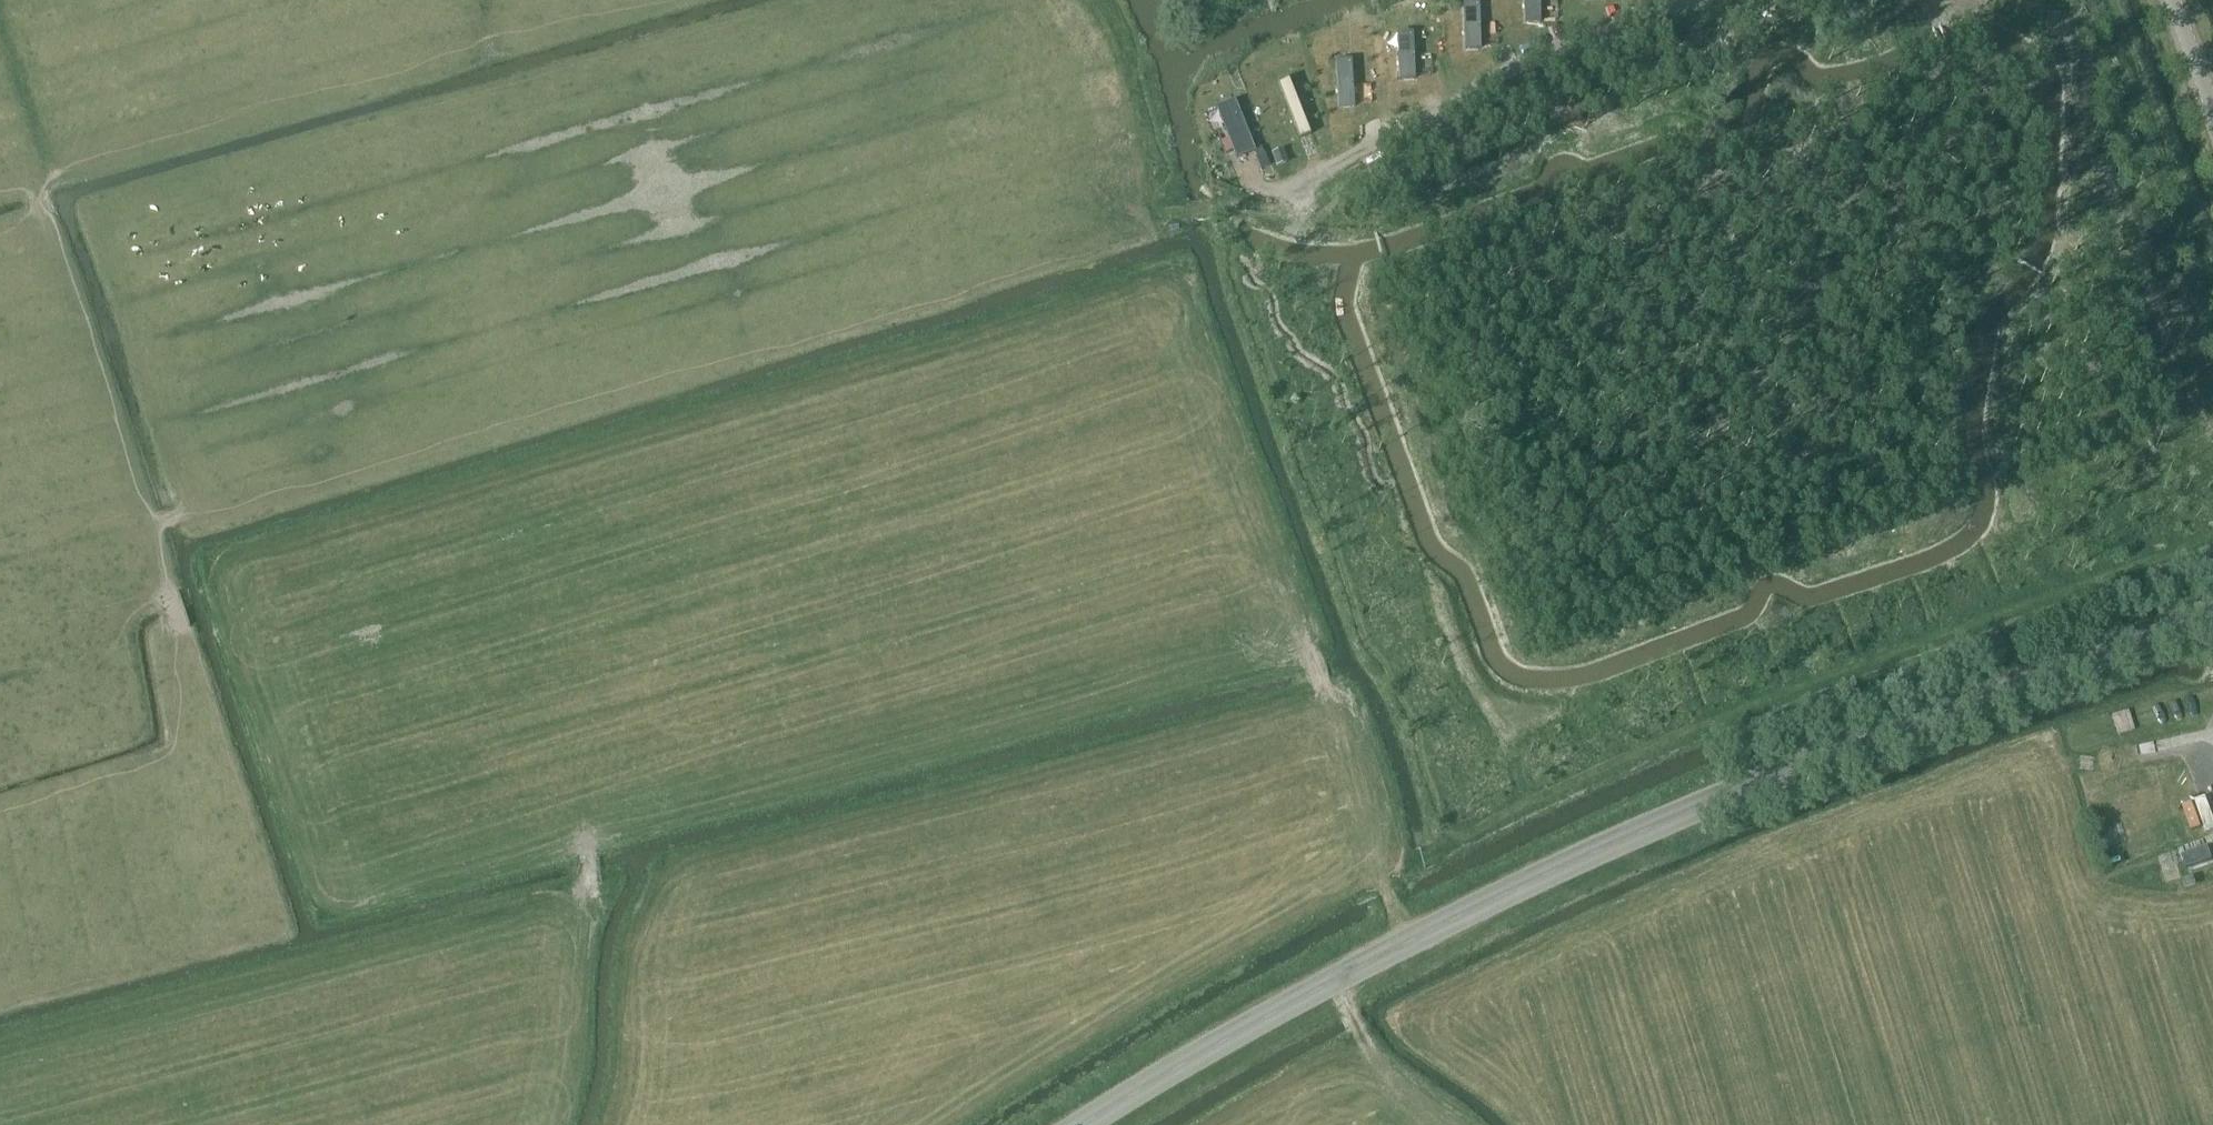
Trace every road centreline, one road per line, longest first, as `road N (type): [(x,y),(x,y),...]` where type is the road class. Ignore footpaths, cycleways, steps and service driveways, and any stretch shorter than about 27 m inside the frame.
road 1 (tertiary): [(1085,1124),(1426,937),(1820,766),(2212,611)]
road 2 (secondary): [(2212,119),(2169,0)]

